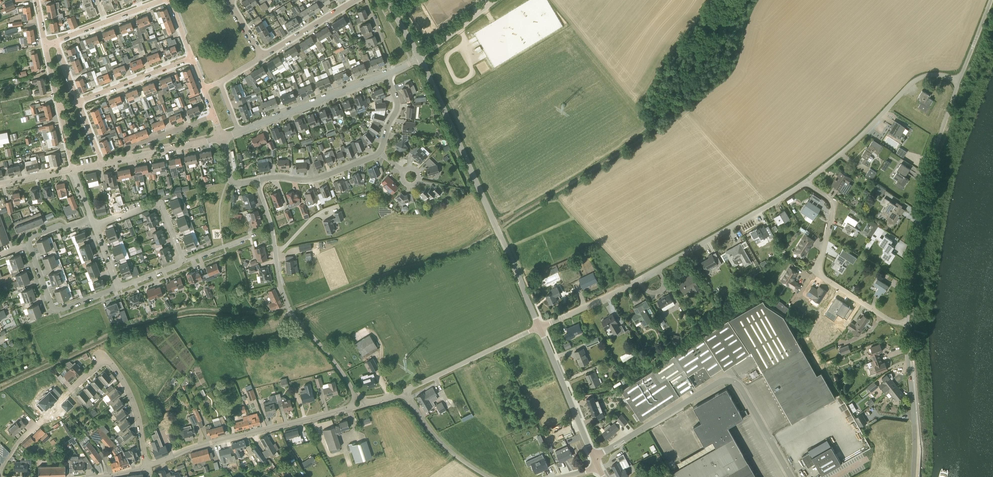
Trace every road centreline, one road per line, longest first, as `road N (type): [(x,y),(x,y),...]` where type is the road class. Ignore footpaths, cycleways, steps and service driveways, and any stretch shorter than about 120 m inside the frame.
road 1 (residential): [(540,327),(620,291),(805,182)]
road 2 (unclassified): [(540,327),(420,57)]
road 3 (unclassified): [(791,476),(730,380),(594,455)]
road 4 (unclassified): [(908,322),(922,208),(959,81)]
road 5 (residential): [(355,394),(290,309),(257,180)]
road 6 (unclassified): [(148,467),(352,407)]
road 7 (residential): [(257,180),(317,179),(380,153),(398,106),(387,74)]
road 8 (residential): [(92,221),(29,240),(53,313),(118,288)]
road 9 (residential): [(908,322),(891,321),(820,276),(834,202),(805,182)]
road 10 (residential): [(805,182),(919,77),(959,81)]
road 11 (residential): [(70,390),(106,357),(136,409),(148,467)]
road 12 (residential): [(239,132),(387,74)]
road 13 (unclassified): [(915,476),(908,322)]
road 14 (unclassified): [(405,391),(540,327)]
road 15 (residential): [(594,455),(540,327)]
road 16 (residential): [(184,262),(160,202),(94,227)]
road 17 (residential): [(78,102),(193,58)]
road 18 (residential): [(405,391),(436,438),(488,476)]

